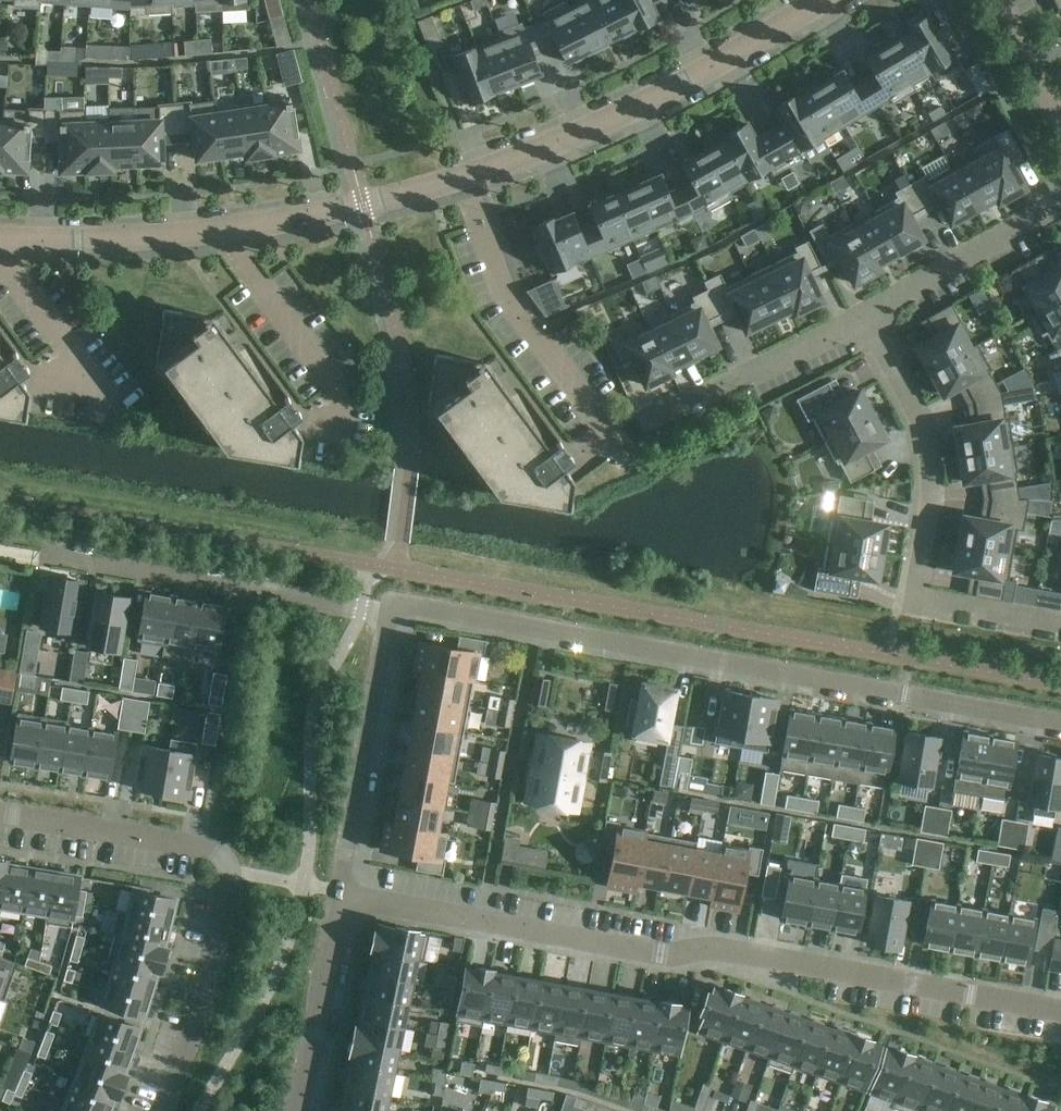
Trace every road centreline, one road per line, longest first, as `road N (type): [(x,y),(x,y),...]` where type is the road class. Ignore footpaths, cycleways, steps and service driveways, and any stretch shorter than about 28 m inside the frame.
road 1 (residential): [(340,892),(660,956),(718,948),(1060,1012)]
road 2 (residential): [(389,607),(1060,728)]
road 3 (residential): [(163,1110),(203,1009),(229,862),(205,848),(0,813)]
road 4 (residential): [(457,176),(220,233),(0,237)]
road 5 (residential): [(1060,622),(916,598),(932,466),(869,321)]
road 6 (residential): [(837,0),(685,81),(457,176)]
road 7 (residential): [(387,619),(44,556)]
road 8 (residential): [(597,438),(517,343),(457,176)]
road 9 (residential): [(597,438),(869,321)]
road 10 (residential): [(387,619),(340,892)]
road 11 (residential): [(294,1110),(340,892)]
road 12 (residential): [(869,321),(1060,207)]
road 13 (residential): [(1060,119),(991,0)]

